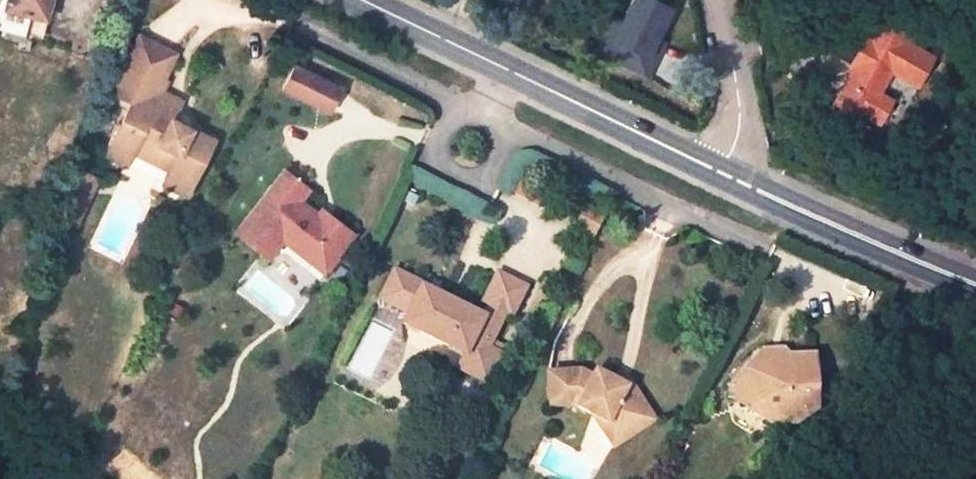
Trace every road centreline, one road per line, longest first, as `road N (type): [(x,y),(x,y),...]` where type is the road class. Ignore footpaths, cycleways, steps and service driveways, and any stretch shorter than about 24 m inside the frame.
road 1 (secondary): [(722,175),(361,0)]
road 2 (secondary): [(975,283),(722,175)]
road 3 (residential): [(716,0),(742,125),(722,175)]

